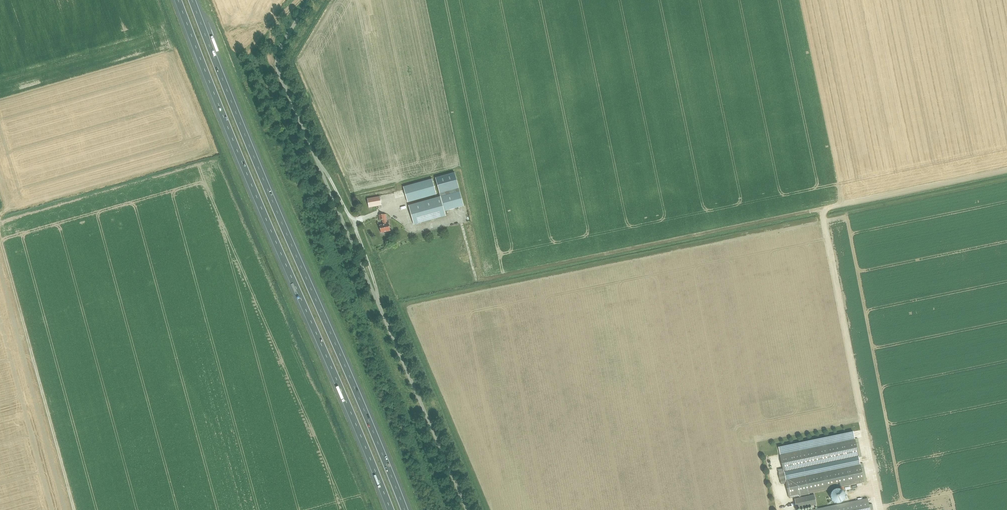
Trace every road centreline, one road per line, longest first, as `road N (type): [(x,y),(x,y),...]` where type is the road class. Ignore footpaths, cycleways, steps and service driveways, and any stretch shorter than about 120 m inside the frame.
road 1 (unclassified): [(464,509),(276,65),(308,0)]
road 2 (motorway): [(404,509),(192,0)]
road 3 (motorway): [(178,0),(390,509)]
road 4 (track): [(76,509),(0,229)]

